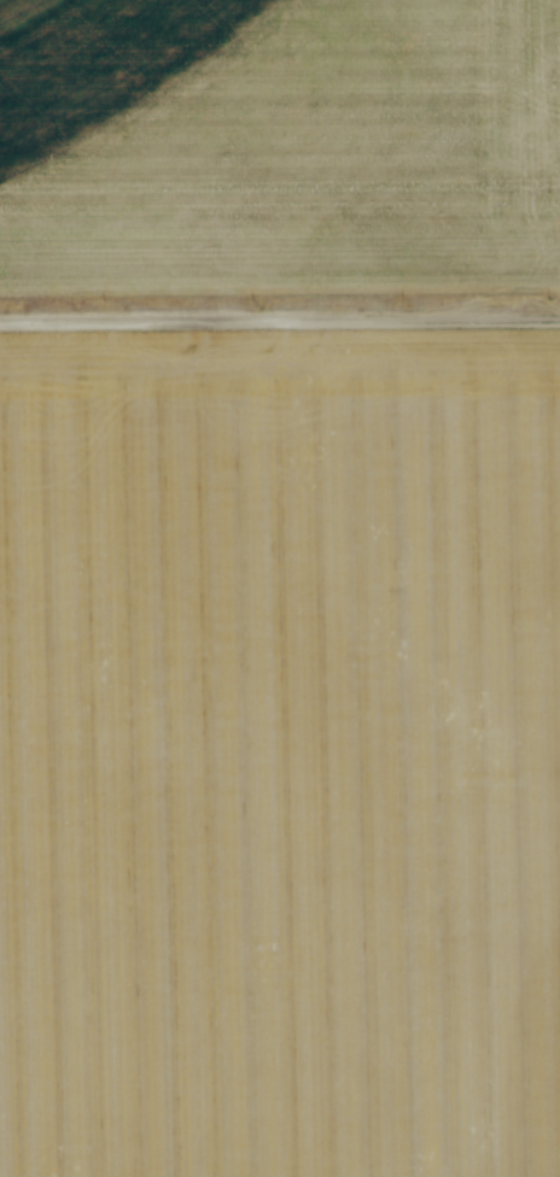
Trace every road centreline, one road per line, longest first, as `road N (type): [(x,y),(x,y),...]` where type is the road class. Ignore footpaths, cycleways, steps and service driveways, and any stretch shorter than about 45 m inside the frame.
road 1 (residential): [(0,326),(559,323)]

